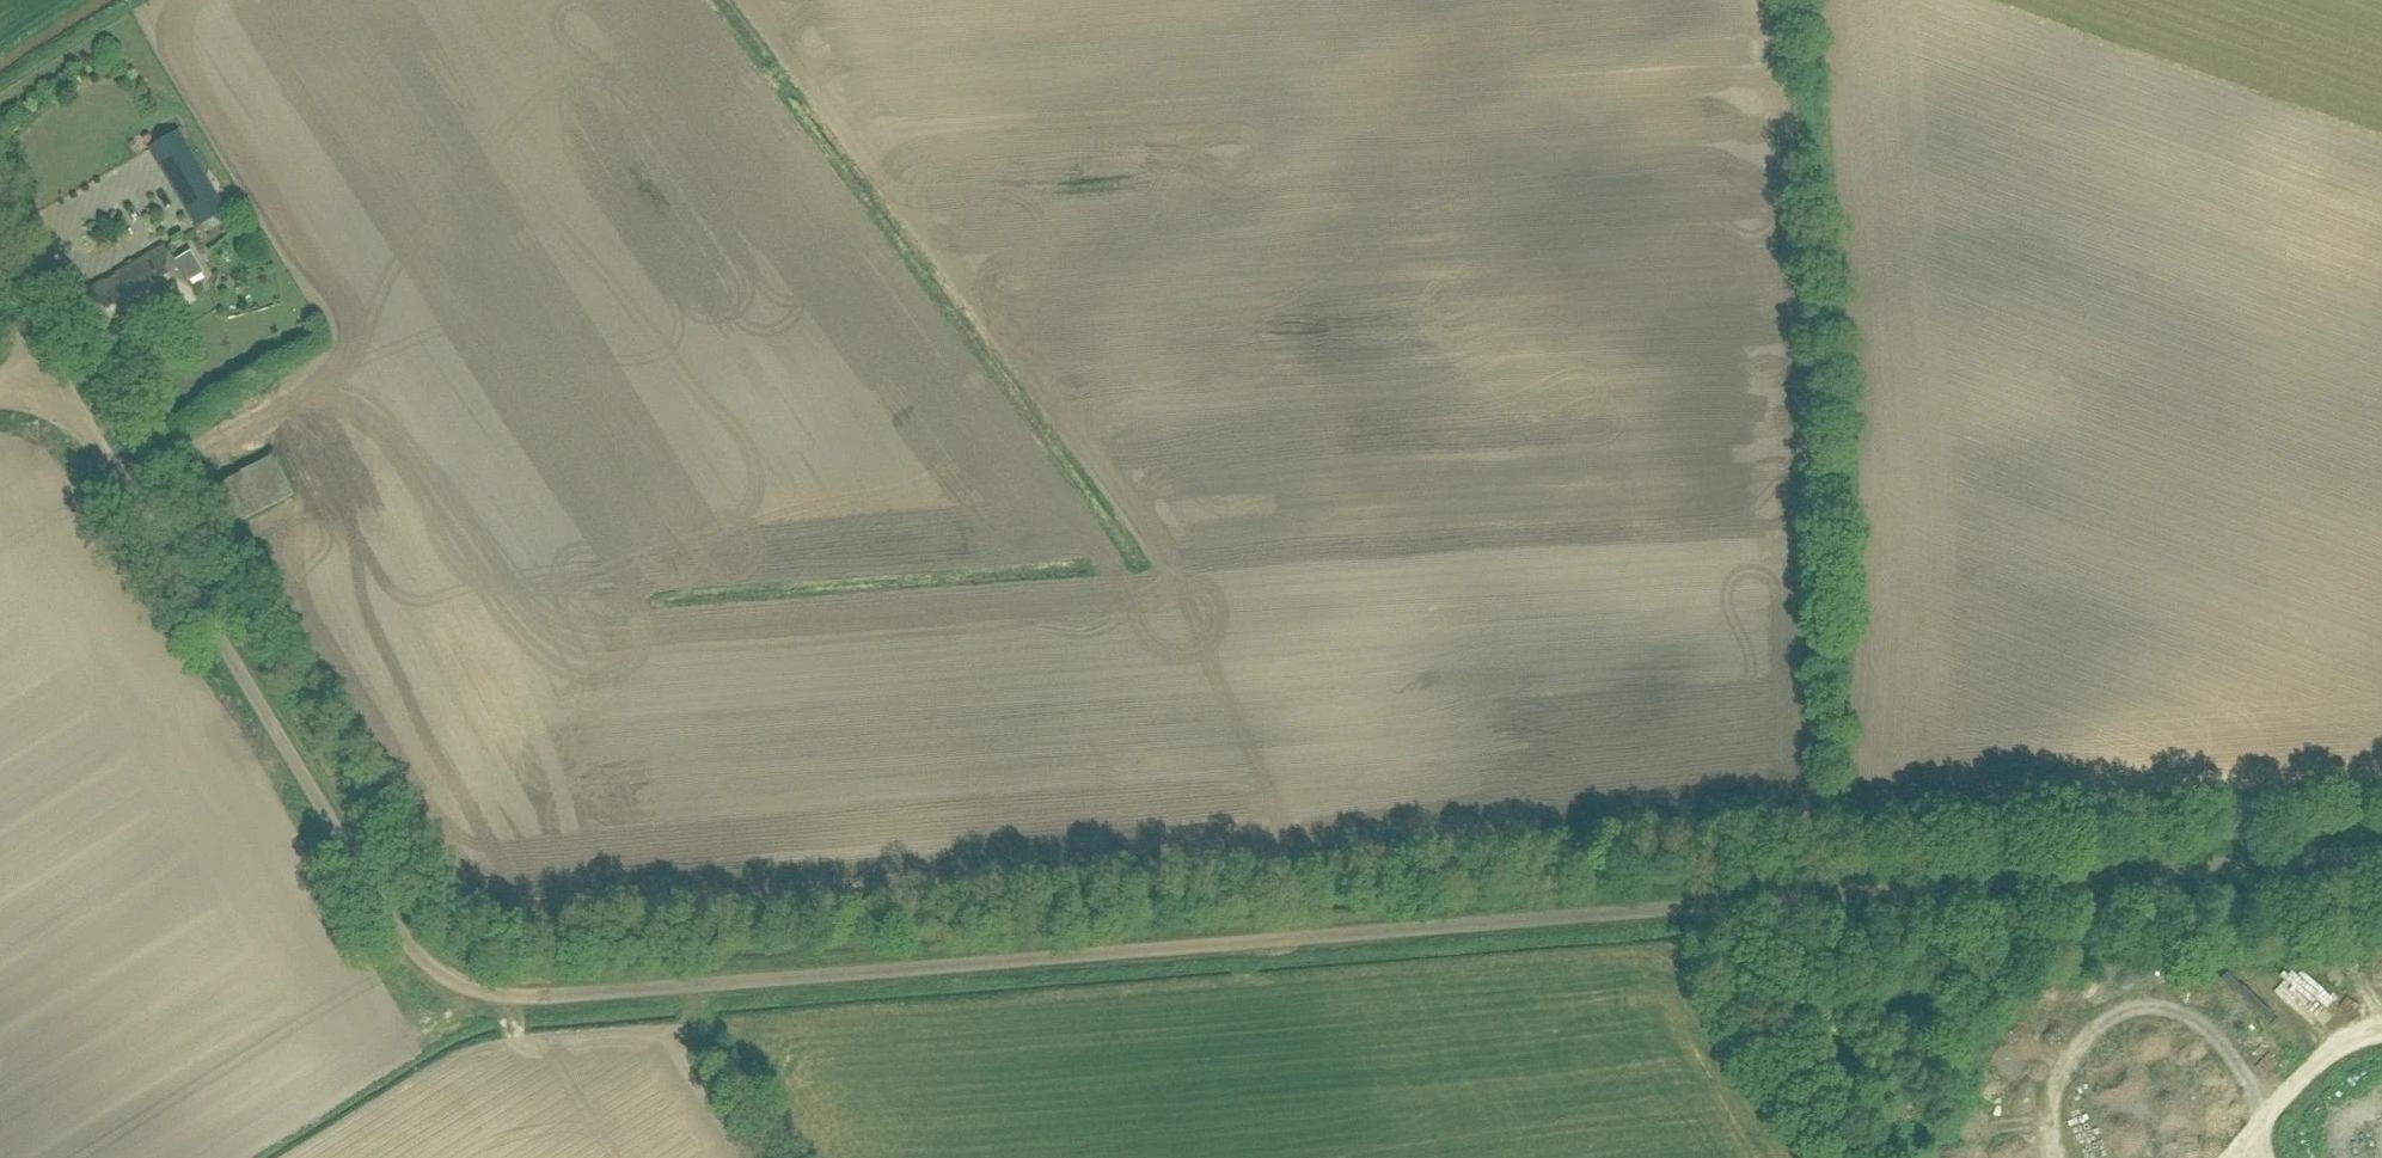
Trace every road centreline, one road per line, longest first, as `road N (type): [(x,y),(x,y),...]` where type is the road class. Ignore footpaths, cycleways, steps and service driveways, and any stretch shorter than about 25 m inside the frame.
road 1 (unclassified): [(2381,855),(859,975),(534,998),(486,993),(417,956),(388,920),(51,359)]

